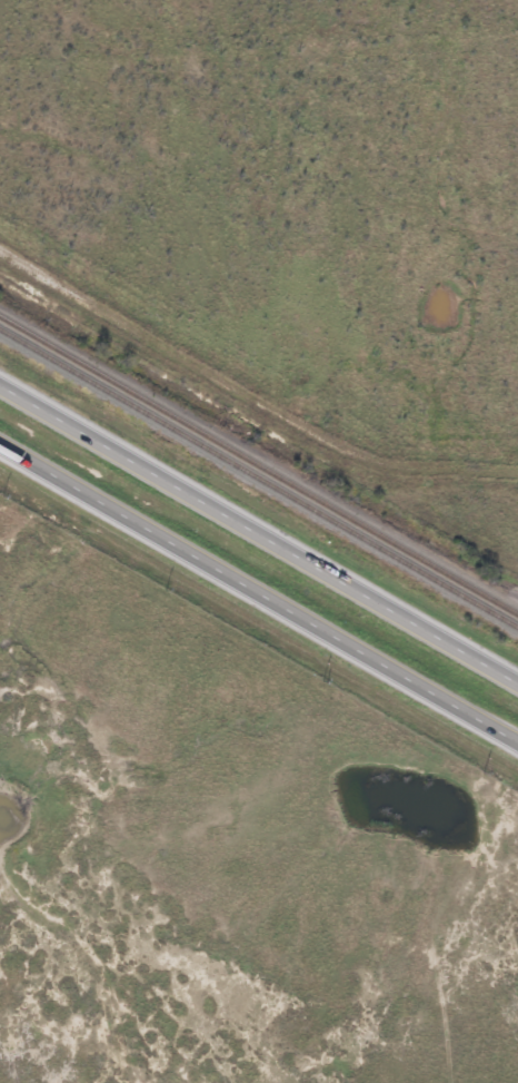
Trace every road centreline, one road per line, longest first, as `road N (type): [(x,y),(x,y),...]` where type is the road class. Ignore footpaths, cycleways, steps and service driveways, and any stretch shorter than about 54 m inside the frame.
road 1 (trunk): [(517,690),(0,389)]
road 2 (trunk): [(0,446),(517,746)]

